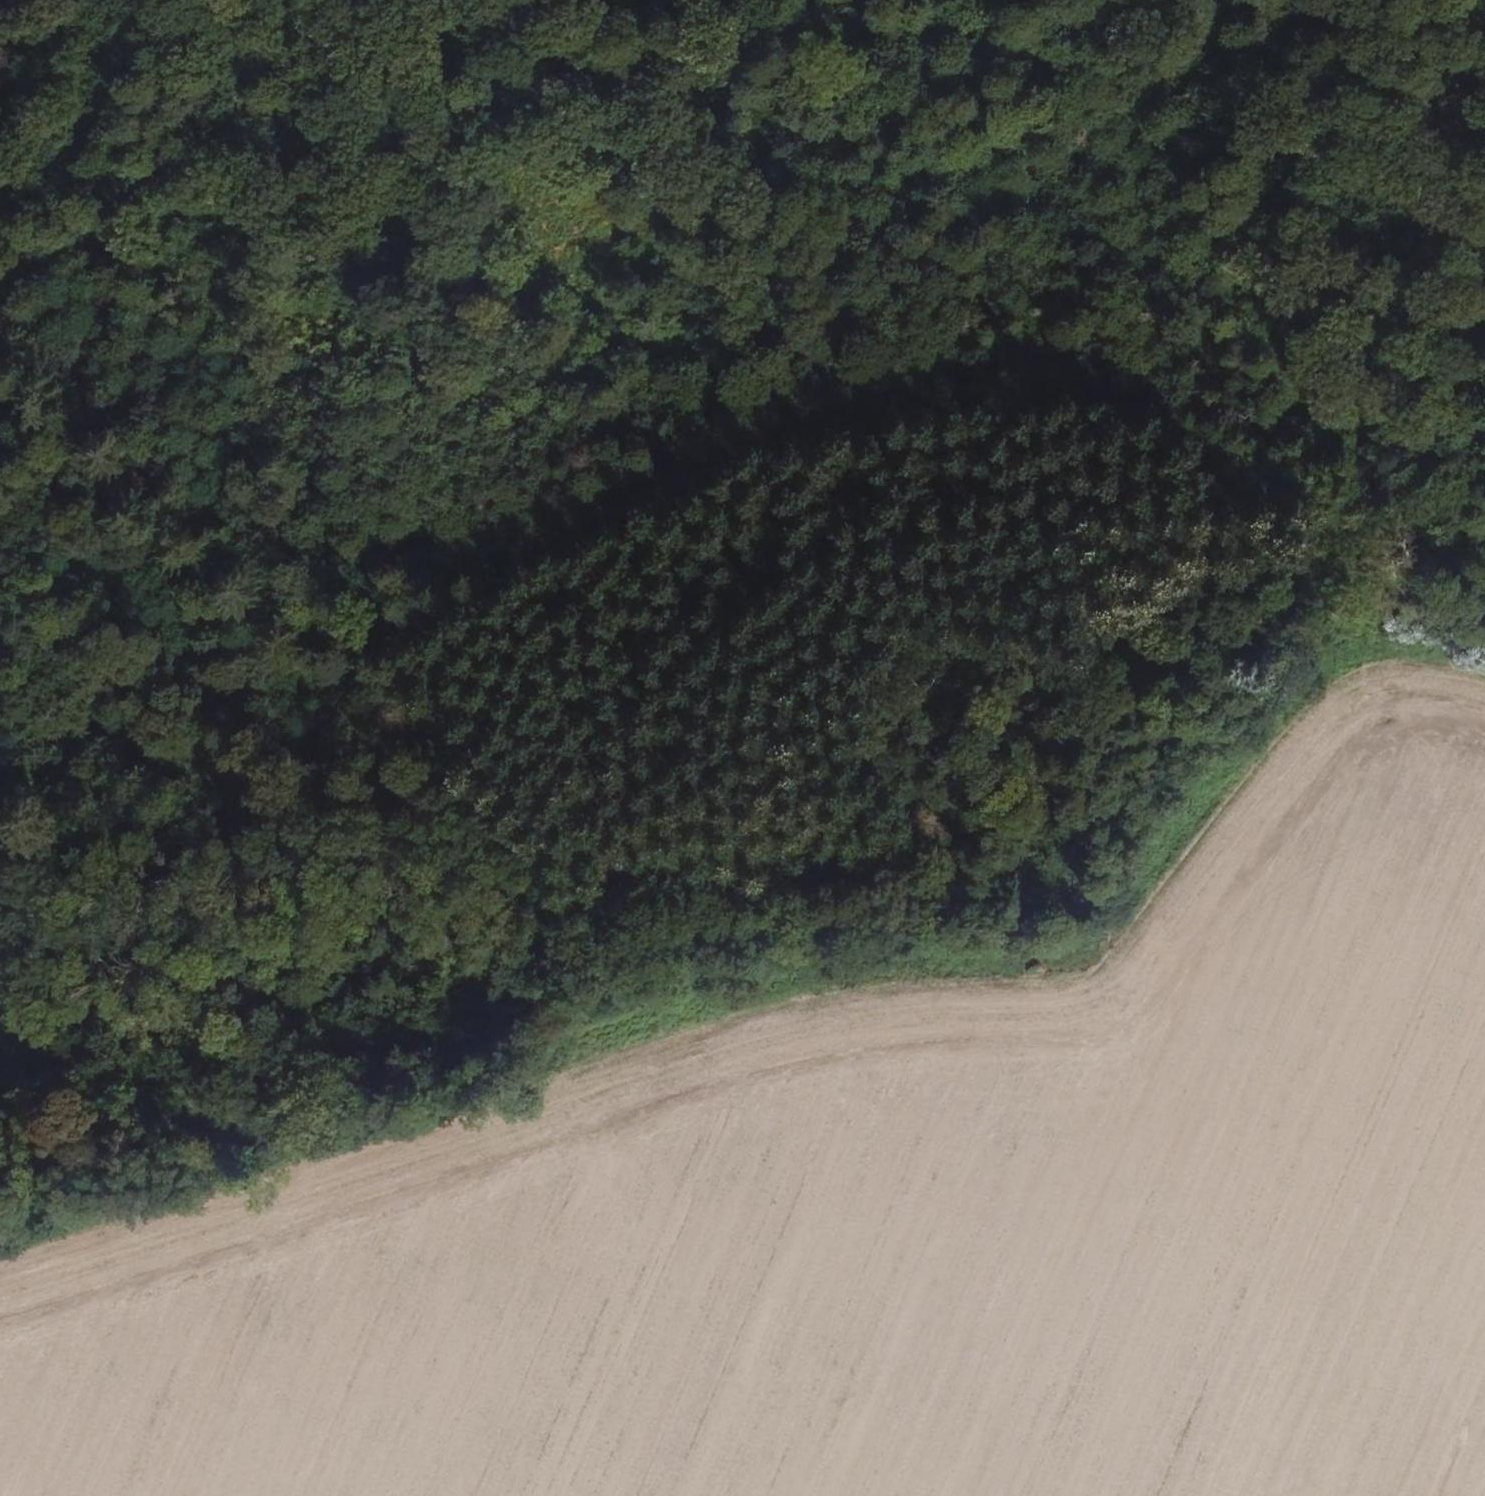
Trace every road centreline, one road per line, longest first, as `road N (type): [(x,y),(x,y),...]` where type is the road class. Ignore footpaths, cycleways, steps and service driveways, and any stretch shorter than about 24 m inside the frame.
road 1 (track): [(1238,0),(1239,18),(1158,174),(1186,240),(1367,485),(1428,498)]

